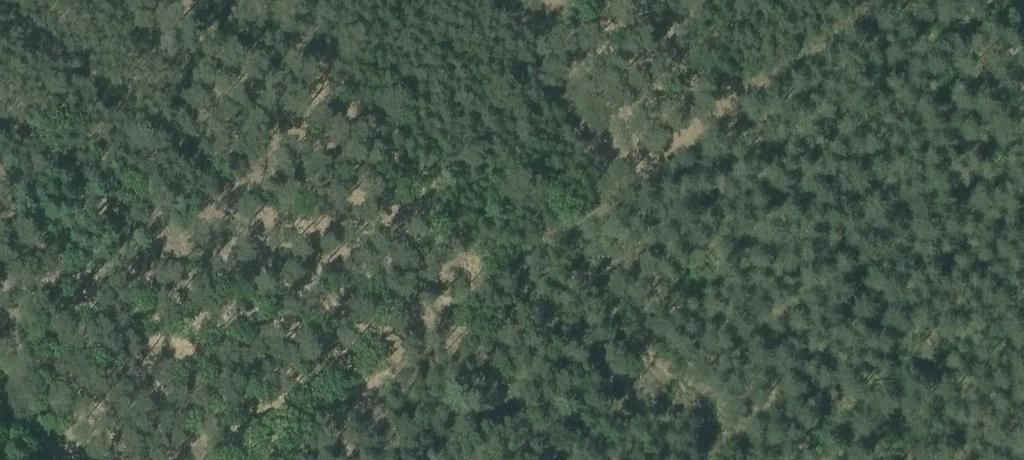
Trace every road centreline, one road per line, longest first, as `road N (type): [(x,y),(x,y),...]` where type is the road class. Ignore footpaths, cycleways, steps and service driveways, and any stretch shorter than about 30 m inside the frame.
road 1 (track): [(555,247),(901,0)]
road 2 (track): [(263,459),(555,247)]
road 3 (track): [(9,262),(12,407)]

